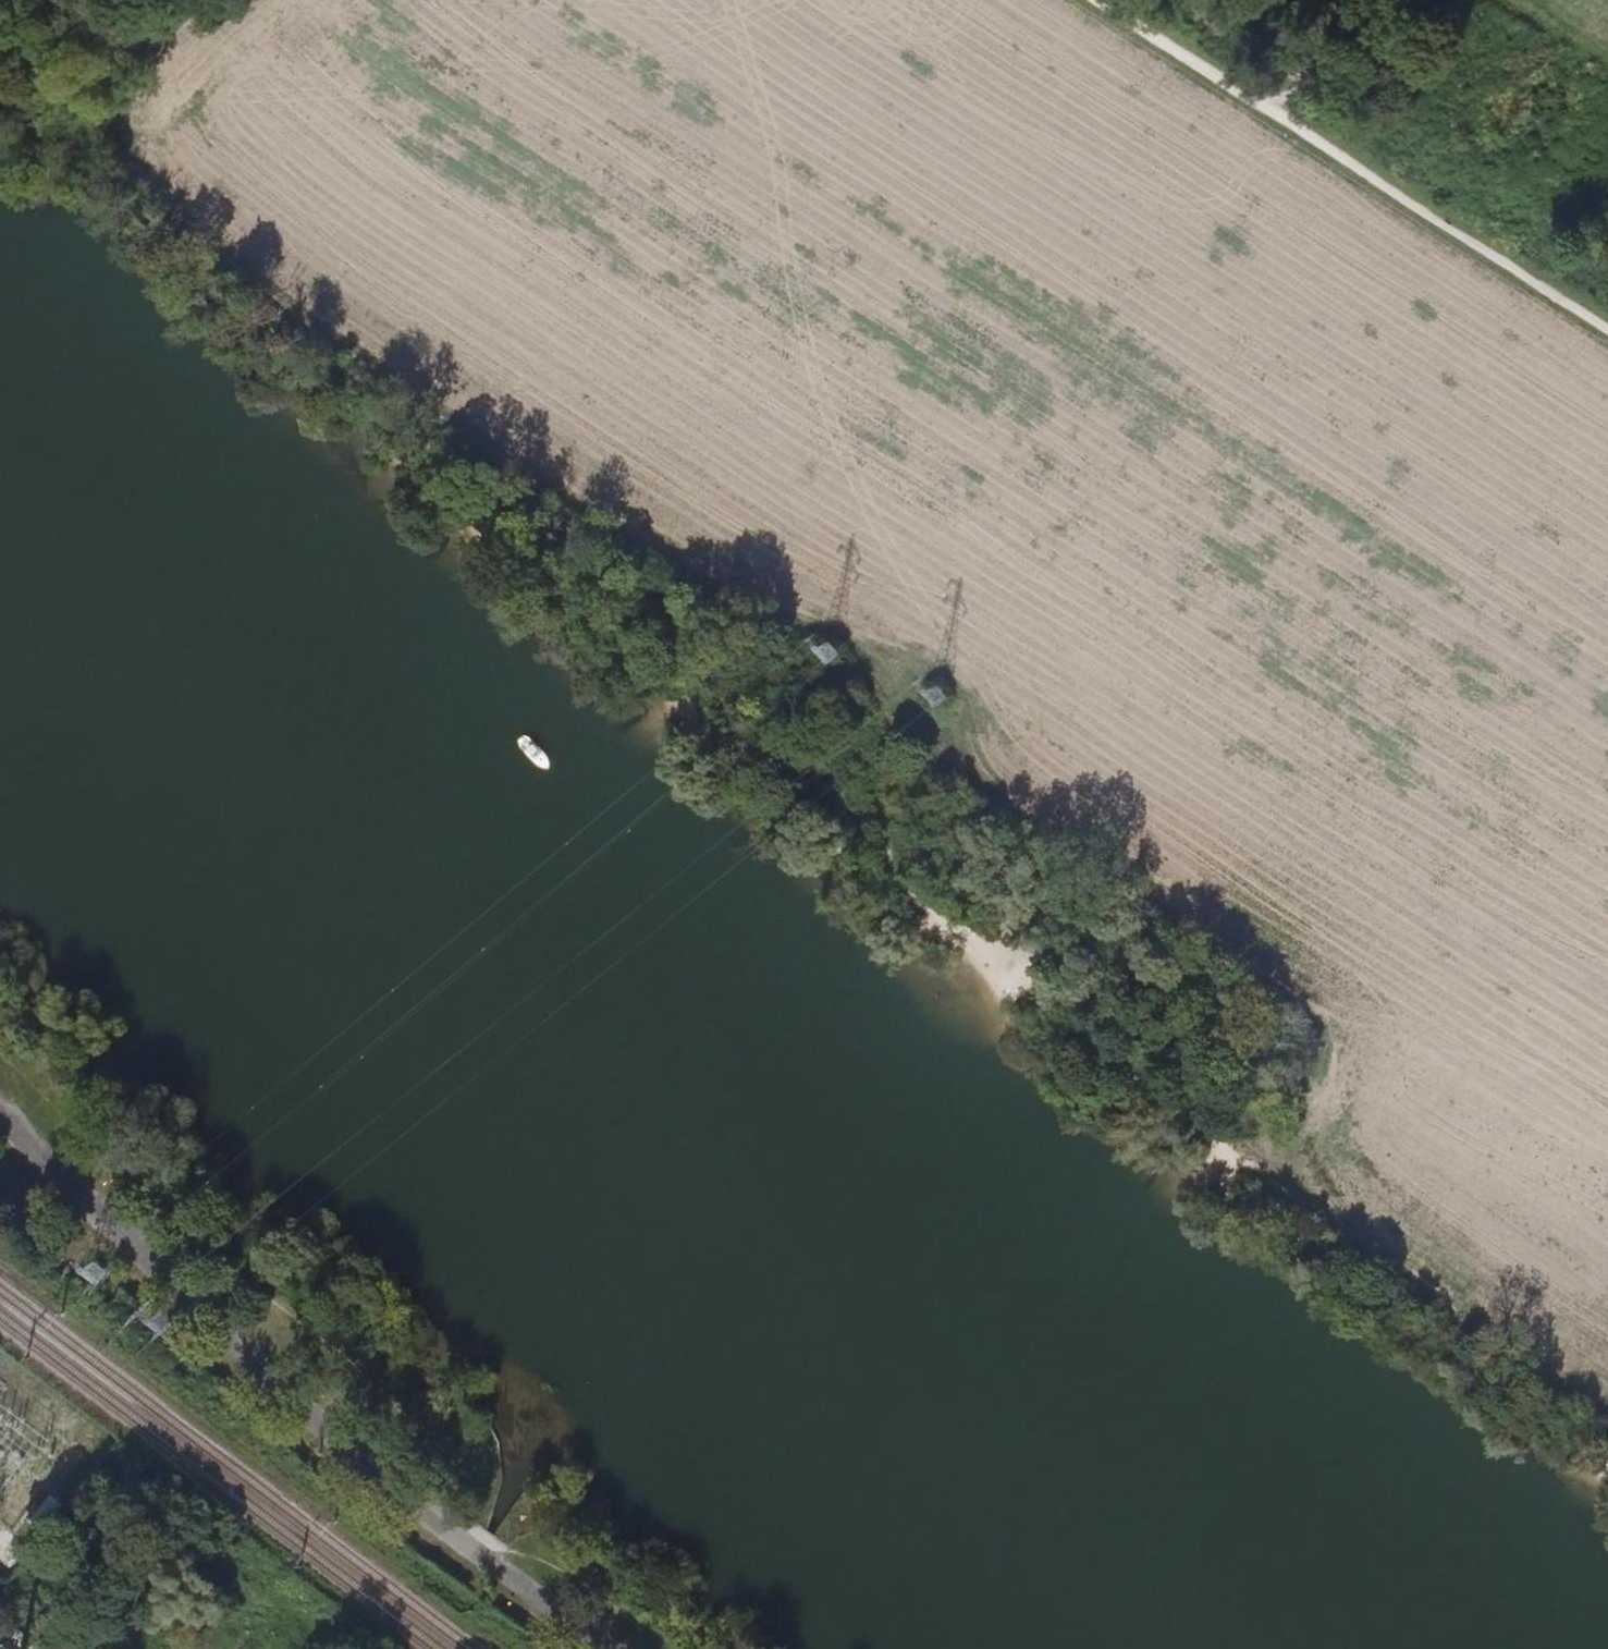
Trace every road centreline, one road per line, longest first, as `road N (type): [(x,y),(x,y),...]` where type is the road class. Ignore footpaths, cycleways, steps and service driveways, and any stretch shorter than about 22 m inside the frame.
road 1 (track): [(1607,333),(1267,113)]
road 2 (track): [(1267,113),(1095,0)]
road 3 (track): [(1267,113),(1337,0)]

